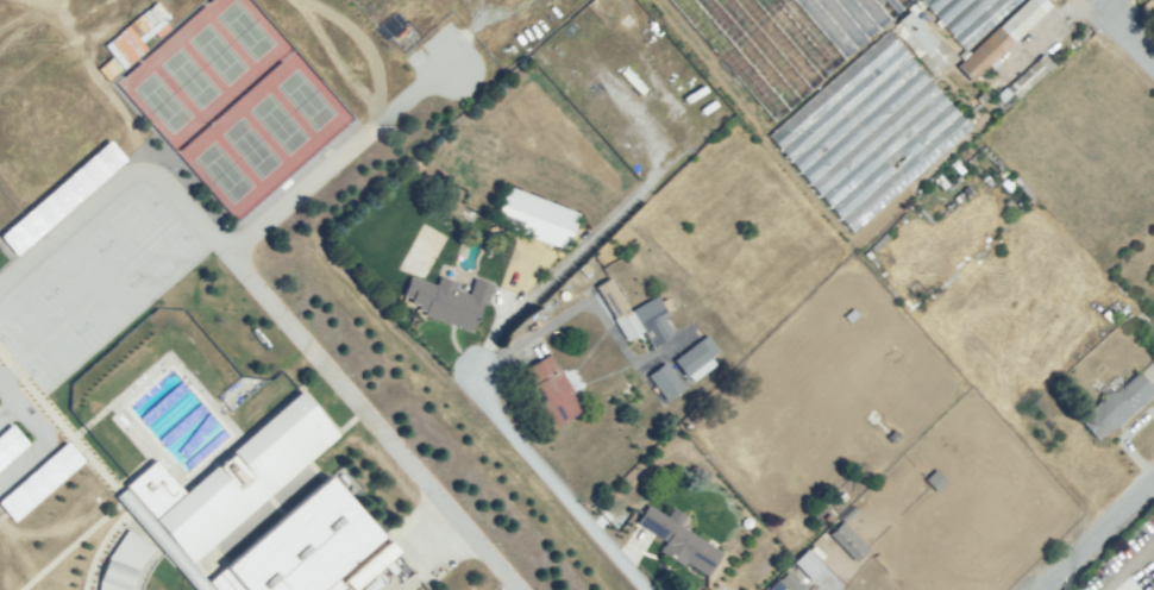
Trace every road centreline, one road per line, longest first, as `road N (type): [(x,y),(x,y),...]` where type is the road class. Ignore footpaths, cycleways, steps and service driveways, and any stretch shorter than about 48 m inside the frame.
road 1 (residential): [(643,589),(488,406),(473,371)]
road 2 (tertiary): [(1153,475),(1036,589)]

